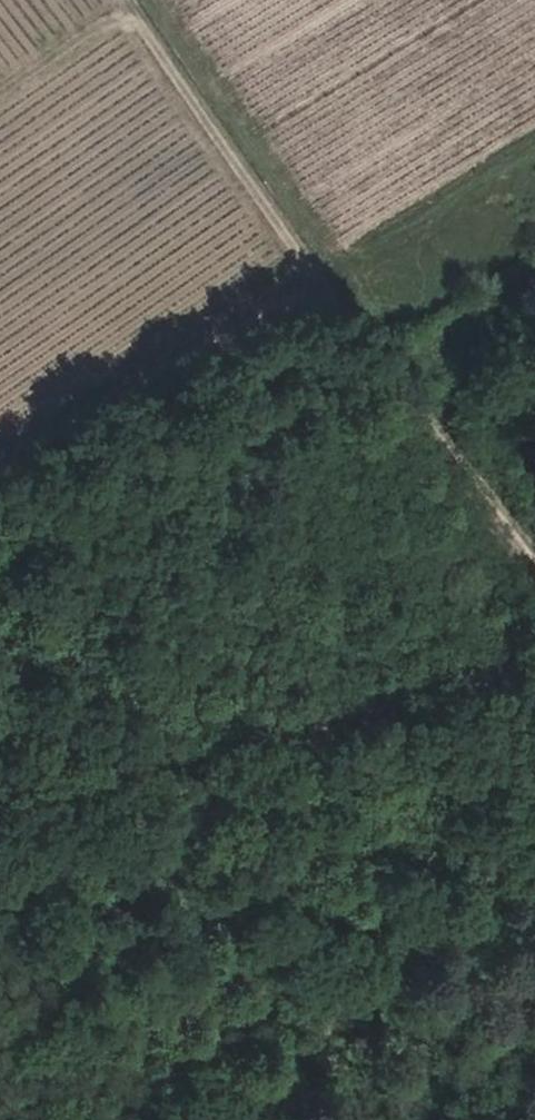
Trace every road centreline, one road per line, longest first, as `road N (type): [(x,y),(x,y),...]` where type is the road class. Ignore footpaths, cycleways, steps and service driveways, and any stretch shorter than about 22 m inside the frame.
road 1 (track): [(0,829),(534,661)]

